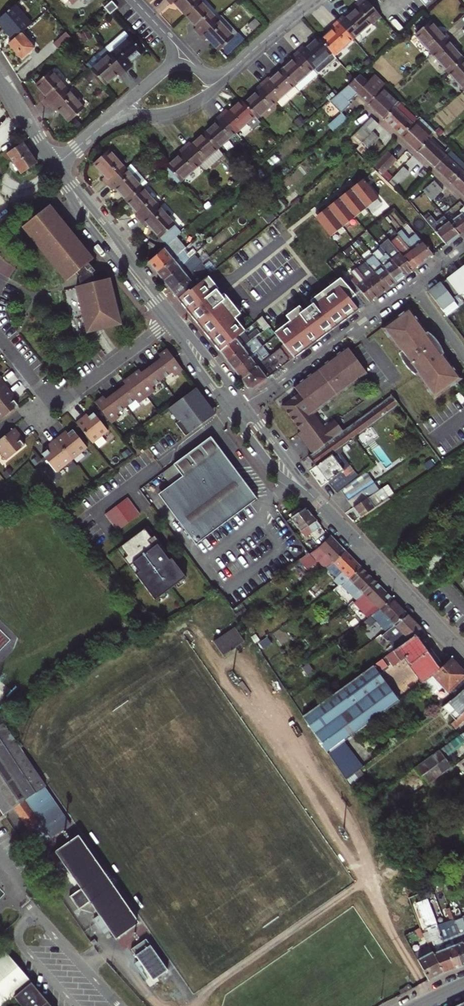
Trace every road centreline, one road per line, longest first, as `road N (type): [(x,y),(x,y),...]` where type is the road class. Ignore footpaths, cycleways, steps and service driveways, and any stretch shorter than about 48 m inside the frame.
road 1 (residential): [(246,406),(463,244)]
road 2 (residential): [(0,339),(55,408),(167,322)]
road 3 (secondary): [(321,505),(463,655)]
road 4 (secondary): [(55,167),(88,224),(167,322)]
road 5 (secondary): [(175,316),(55,167)]
road 6 (residential): [(463,202),(363,104)]
road 7 (residential): [(109,121),(183,109),(231,72)]
road 8 (secondary): [(234,415),(278,472),(321,505)]
road 9 (secondary): [(321,505),(246,406)]

